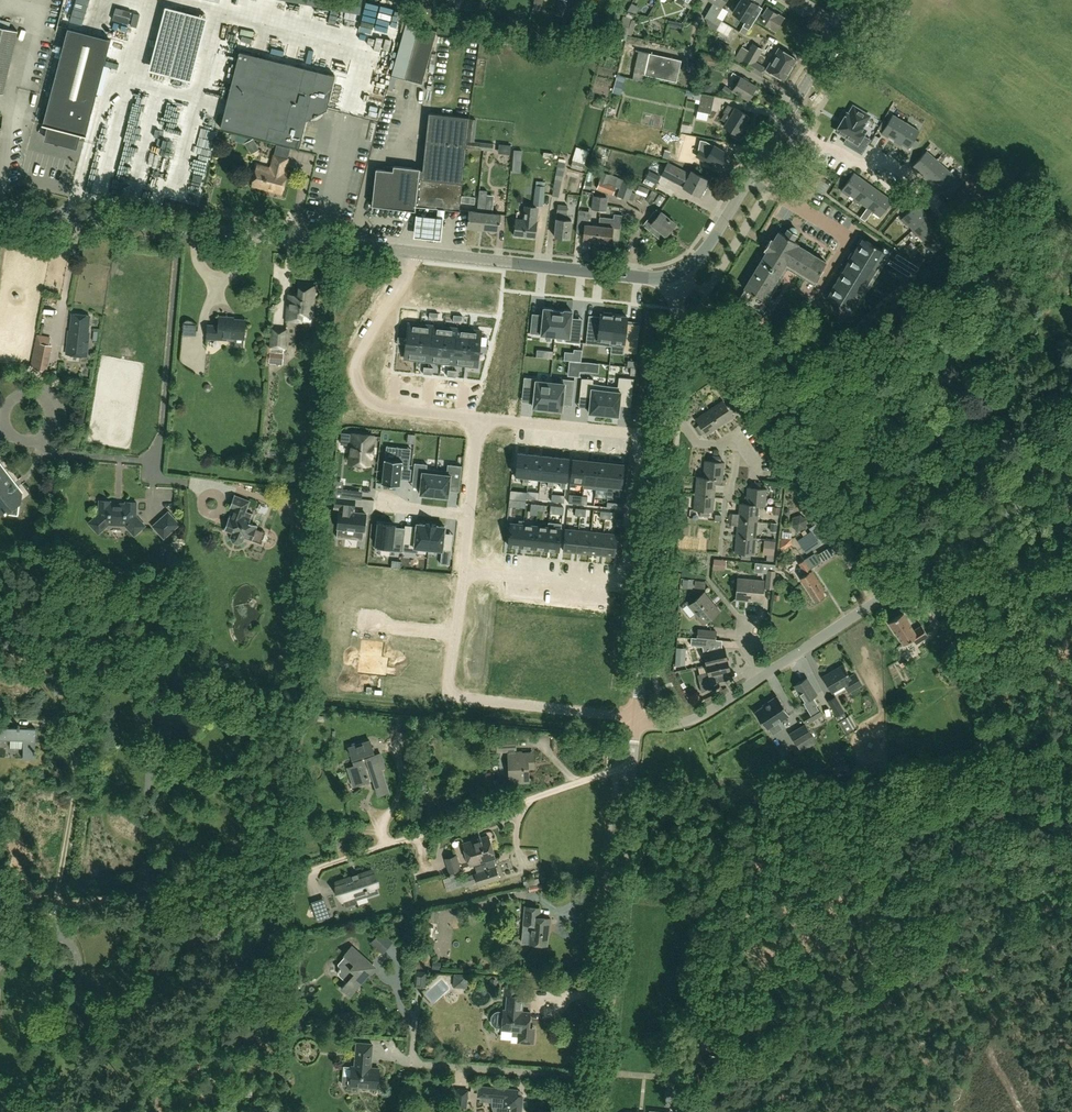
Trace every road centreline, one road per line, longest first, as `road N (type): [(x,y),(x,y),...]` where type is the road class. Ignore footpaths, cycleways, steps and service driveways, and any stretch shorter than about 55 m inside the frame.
road 1 (unclassified): [(0,920),(86,902),(192,896),(278,880),(632,769)]
road 2 (tertiary): [(411,252),(0,209)]
road 3 (residential): [(762,676),(1071,473)]
road 4 (unclassified): [(600,1111),(632,769)]
road 5 (unclassified): [(636,718),(665,422)]
road 6 (tertiary): [(676,274),(709,245),(843,30)]
road 7 (residential): [(867,169),(803,136),(705,294),(678,281)]
road 8 (residential): [(479,418),(381,407),(356,380),(356,360),(411,252)]
road 9 (tertiary): [(676,274),(649,278),(411,252)]
road 10 (residential): [(636,718),(447,697),(454,636)]
road 11 (track): [(889,575),(760,373)]
road 12 (track): [(54,908),(75,768),(61,733),(36,724)]
road 13 (residential): [(462,564),(619,583)]
road 14 (residential): [(479,418),(631,433)]
road 15 (unclassified): [(665,422),(678,281)]
road 16 (residential): [(636,723),(694,720),(762,676)]

